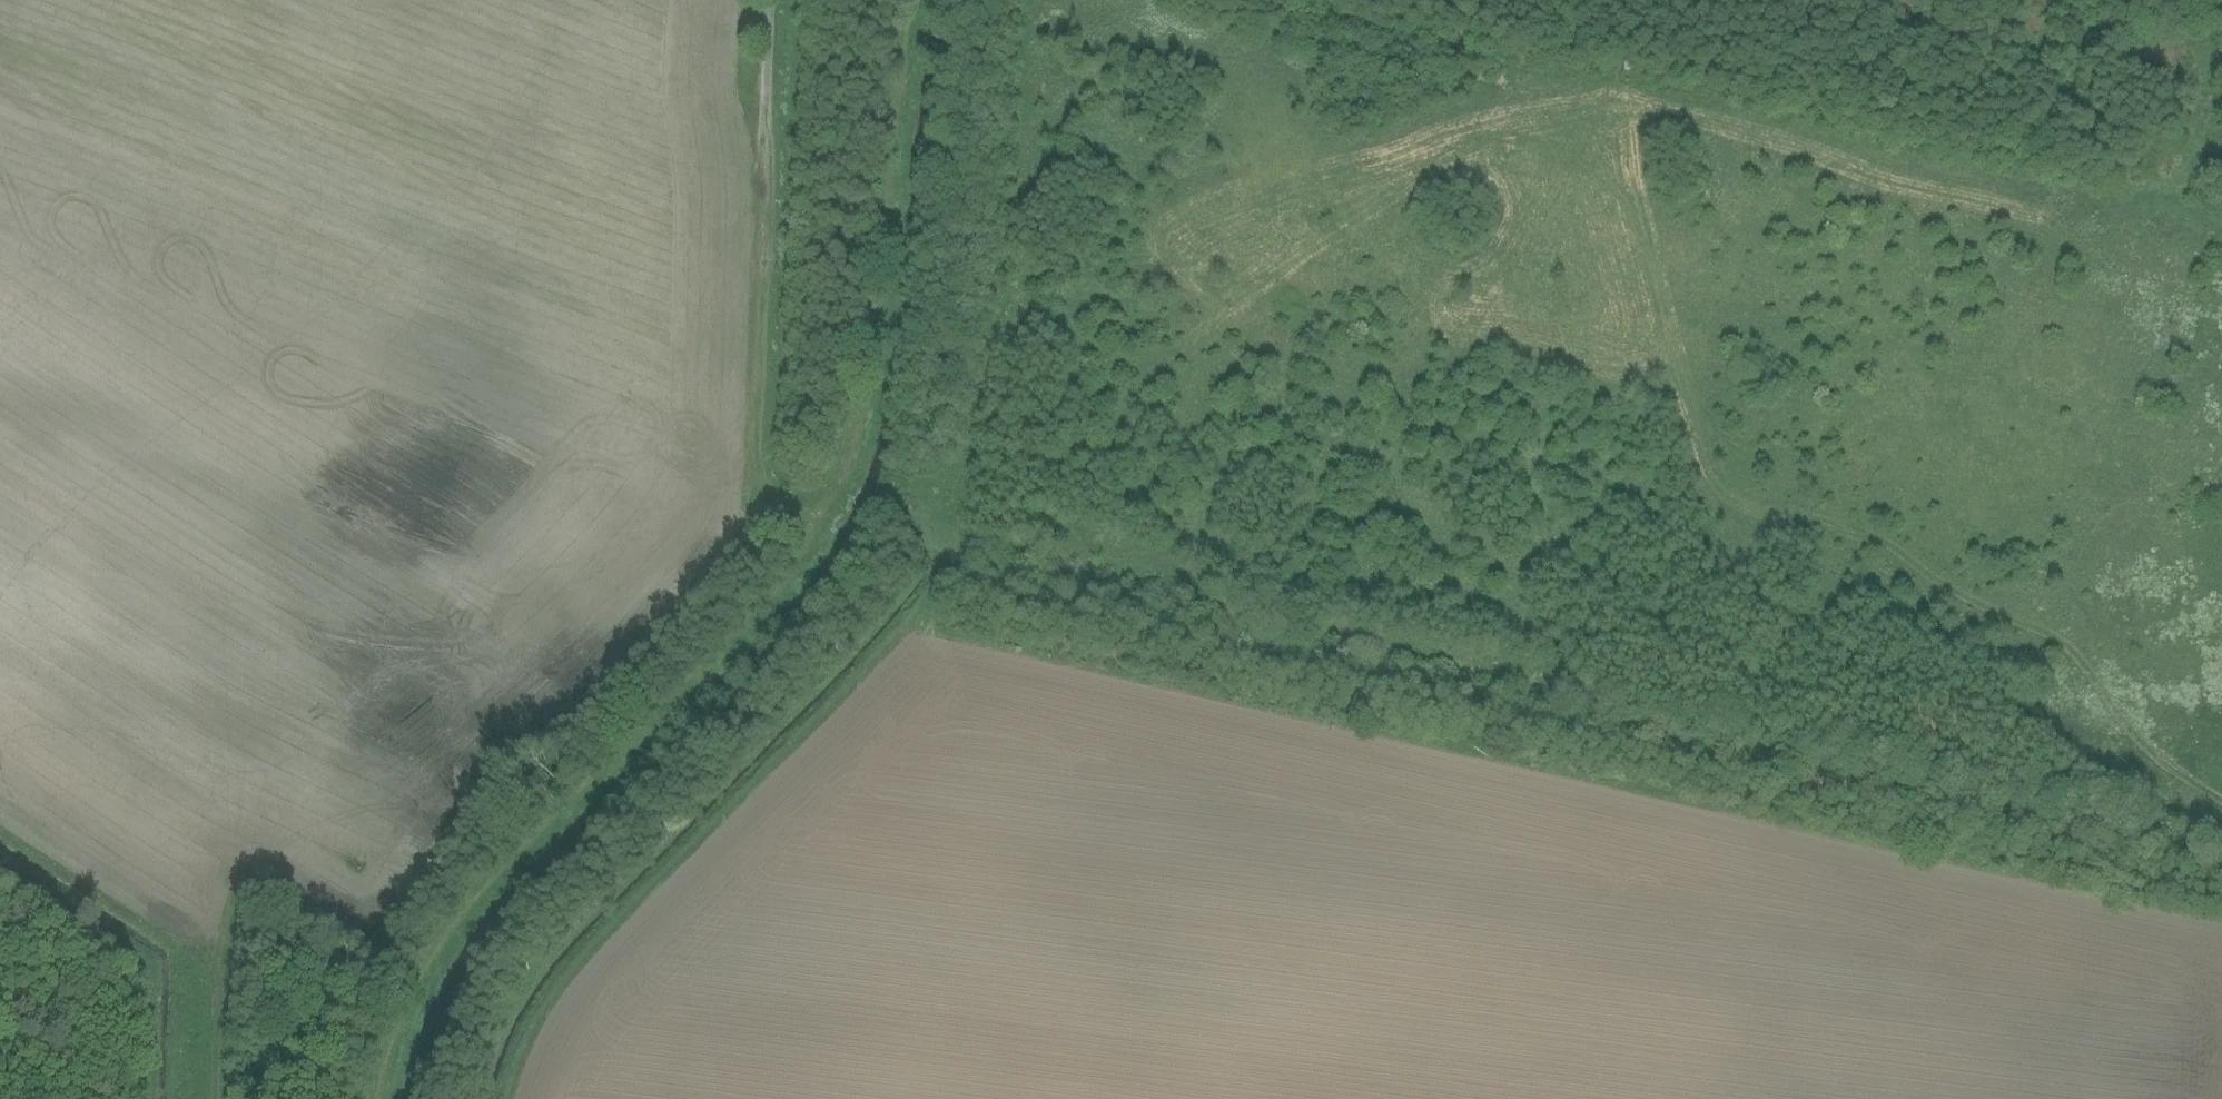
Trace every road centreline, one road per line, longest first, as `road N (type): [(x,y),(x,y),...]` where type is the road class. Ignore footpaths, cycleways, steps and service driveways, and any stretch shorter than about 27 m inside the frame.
road 1 (track): [(916,0),(872,372),(859,437),(825,517)]
road 2 (track): [(772,112),(768,363),(775,473),(795,500),(825,517)]

